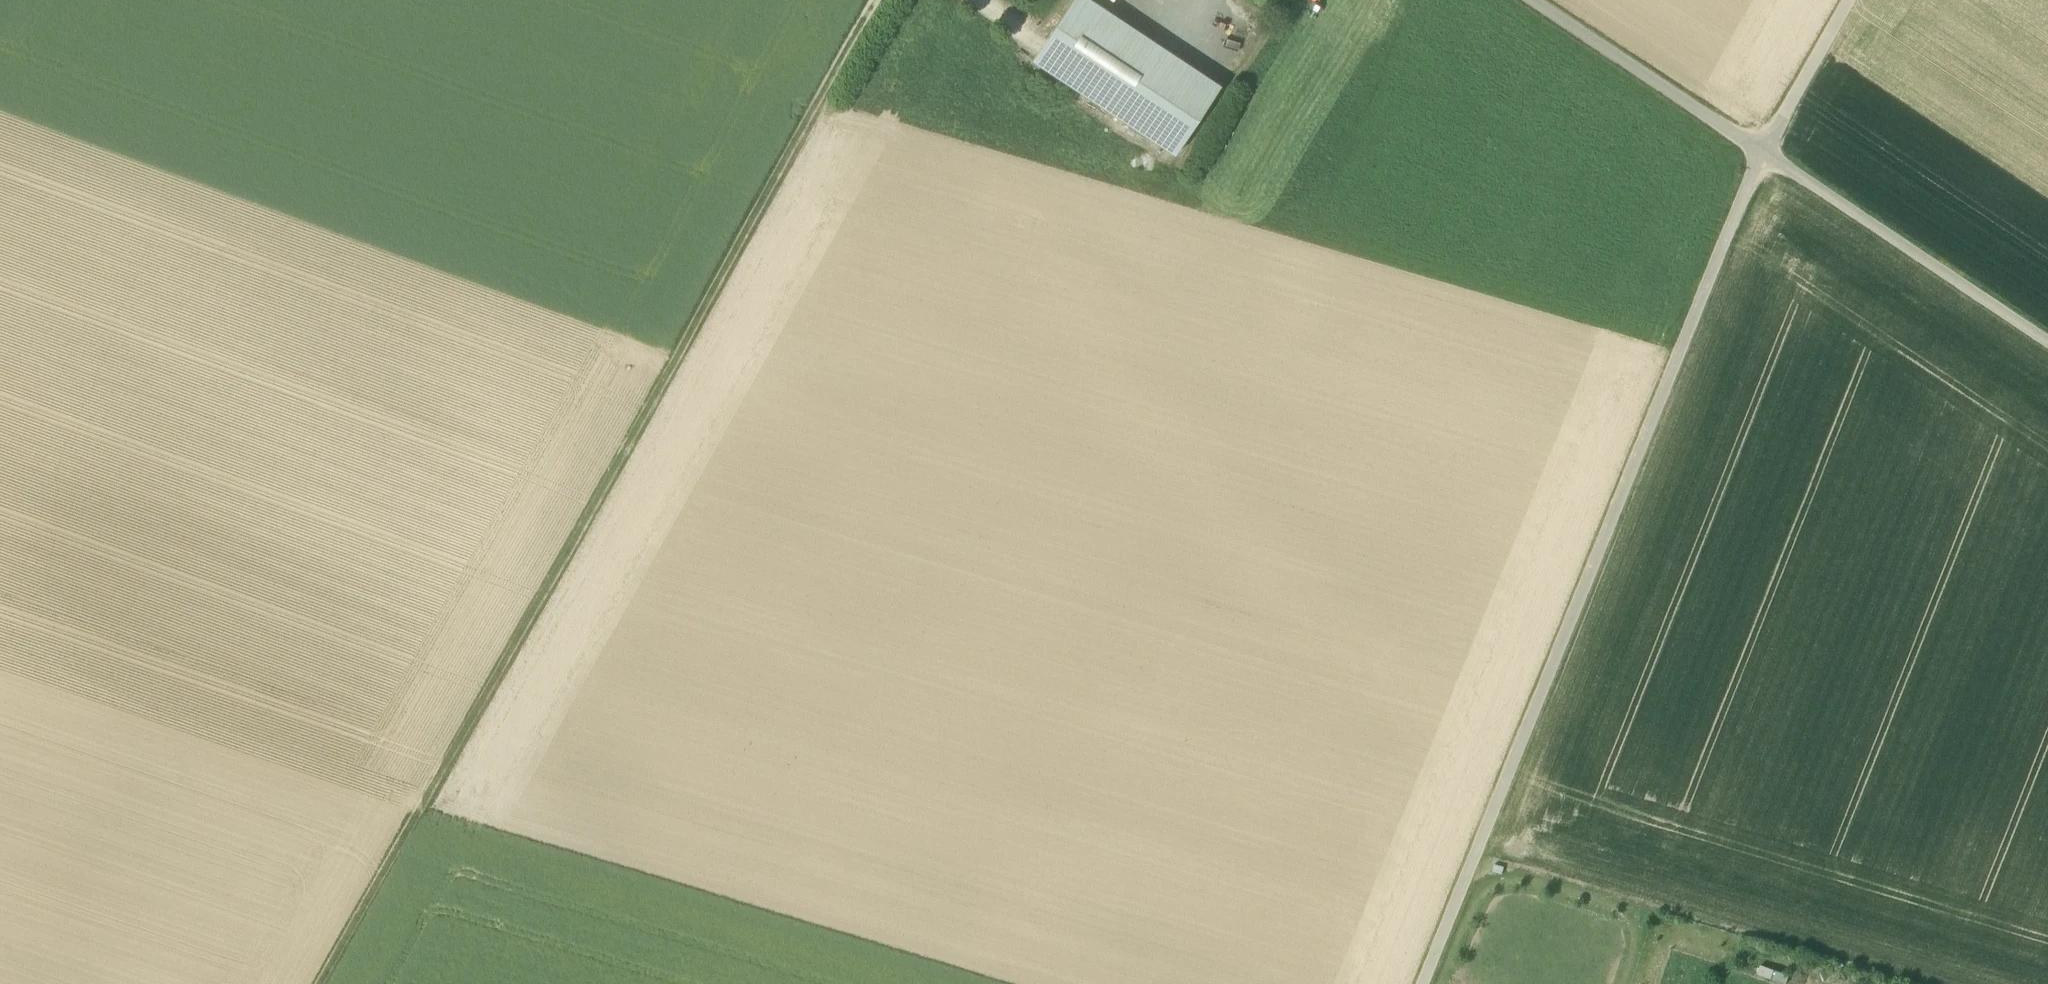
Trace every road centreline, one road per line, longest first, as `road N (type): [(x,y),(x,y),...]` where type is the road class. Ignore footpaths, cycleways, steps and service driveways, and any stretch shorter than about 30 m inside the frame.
road 1 (track): [(881,0),(328,983)]
road 2 (unclassified): [(1761,159),(1424,983)]
road 3 (track): [(2047,347),(1761,159)]
road 4 (track): [(1524,0),(1761,159)]
road 5 (track): [(1852,0),(1761,159)]

